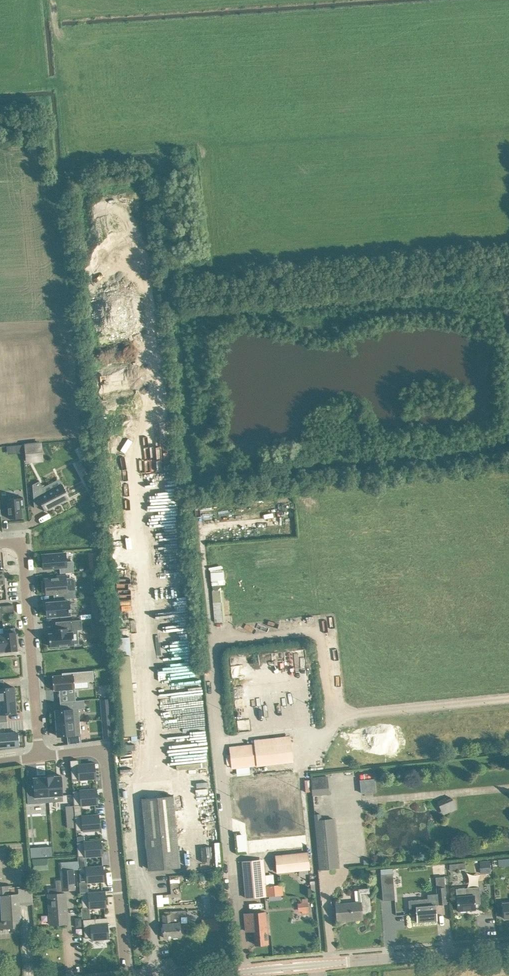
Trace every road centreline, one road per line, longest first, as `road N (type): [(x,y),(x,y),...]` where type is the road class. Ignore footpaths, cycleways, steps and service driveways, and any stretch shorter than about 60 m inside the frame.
road 1 (residential): [(201,741),(156,272),(149,265),(71,271)]
road 2 (residential): [(232,737),(212,540),(221,527),(349,514),(361,519),(384,710)]
road 3 (tertiary): [(181,975),(508,945)]
road 4 (residential): [(40,757),(92,750),(106,760),(125,975)]
road 5 (residential): [(0,543),(23,552),(40,757)]
road 6 (residential): [(384,710),(371,722),(232,737)]
road 7 (residential): [(384,710),(508,700)]

